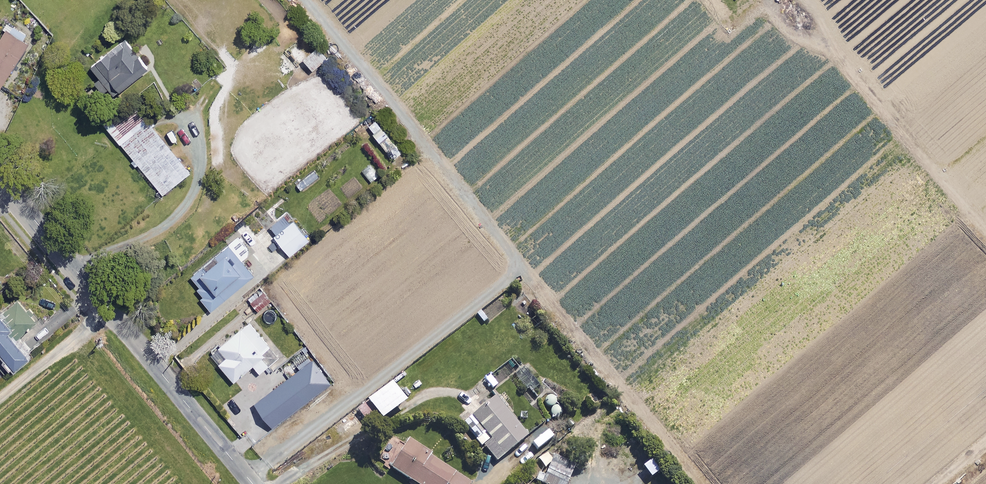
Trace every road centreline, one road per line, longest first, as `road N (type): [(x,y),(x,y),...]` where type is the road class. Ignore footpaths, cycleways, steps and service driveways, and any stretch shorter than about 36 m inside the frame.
road 1 (unclassified): [(0,178),(254,483)]

